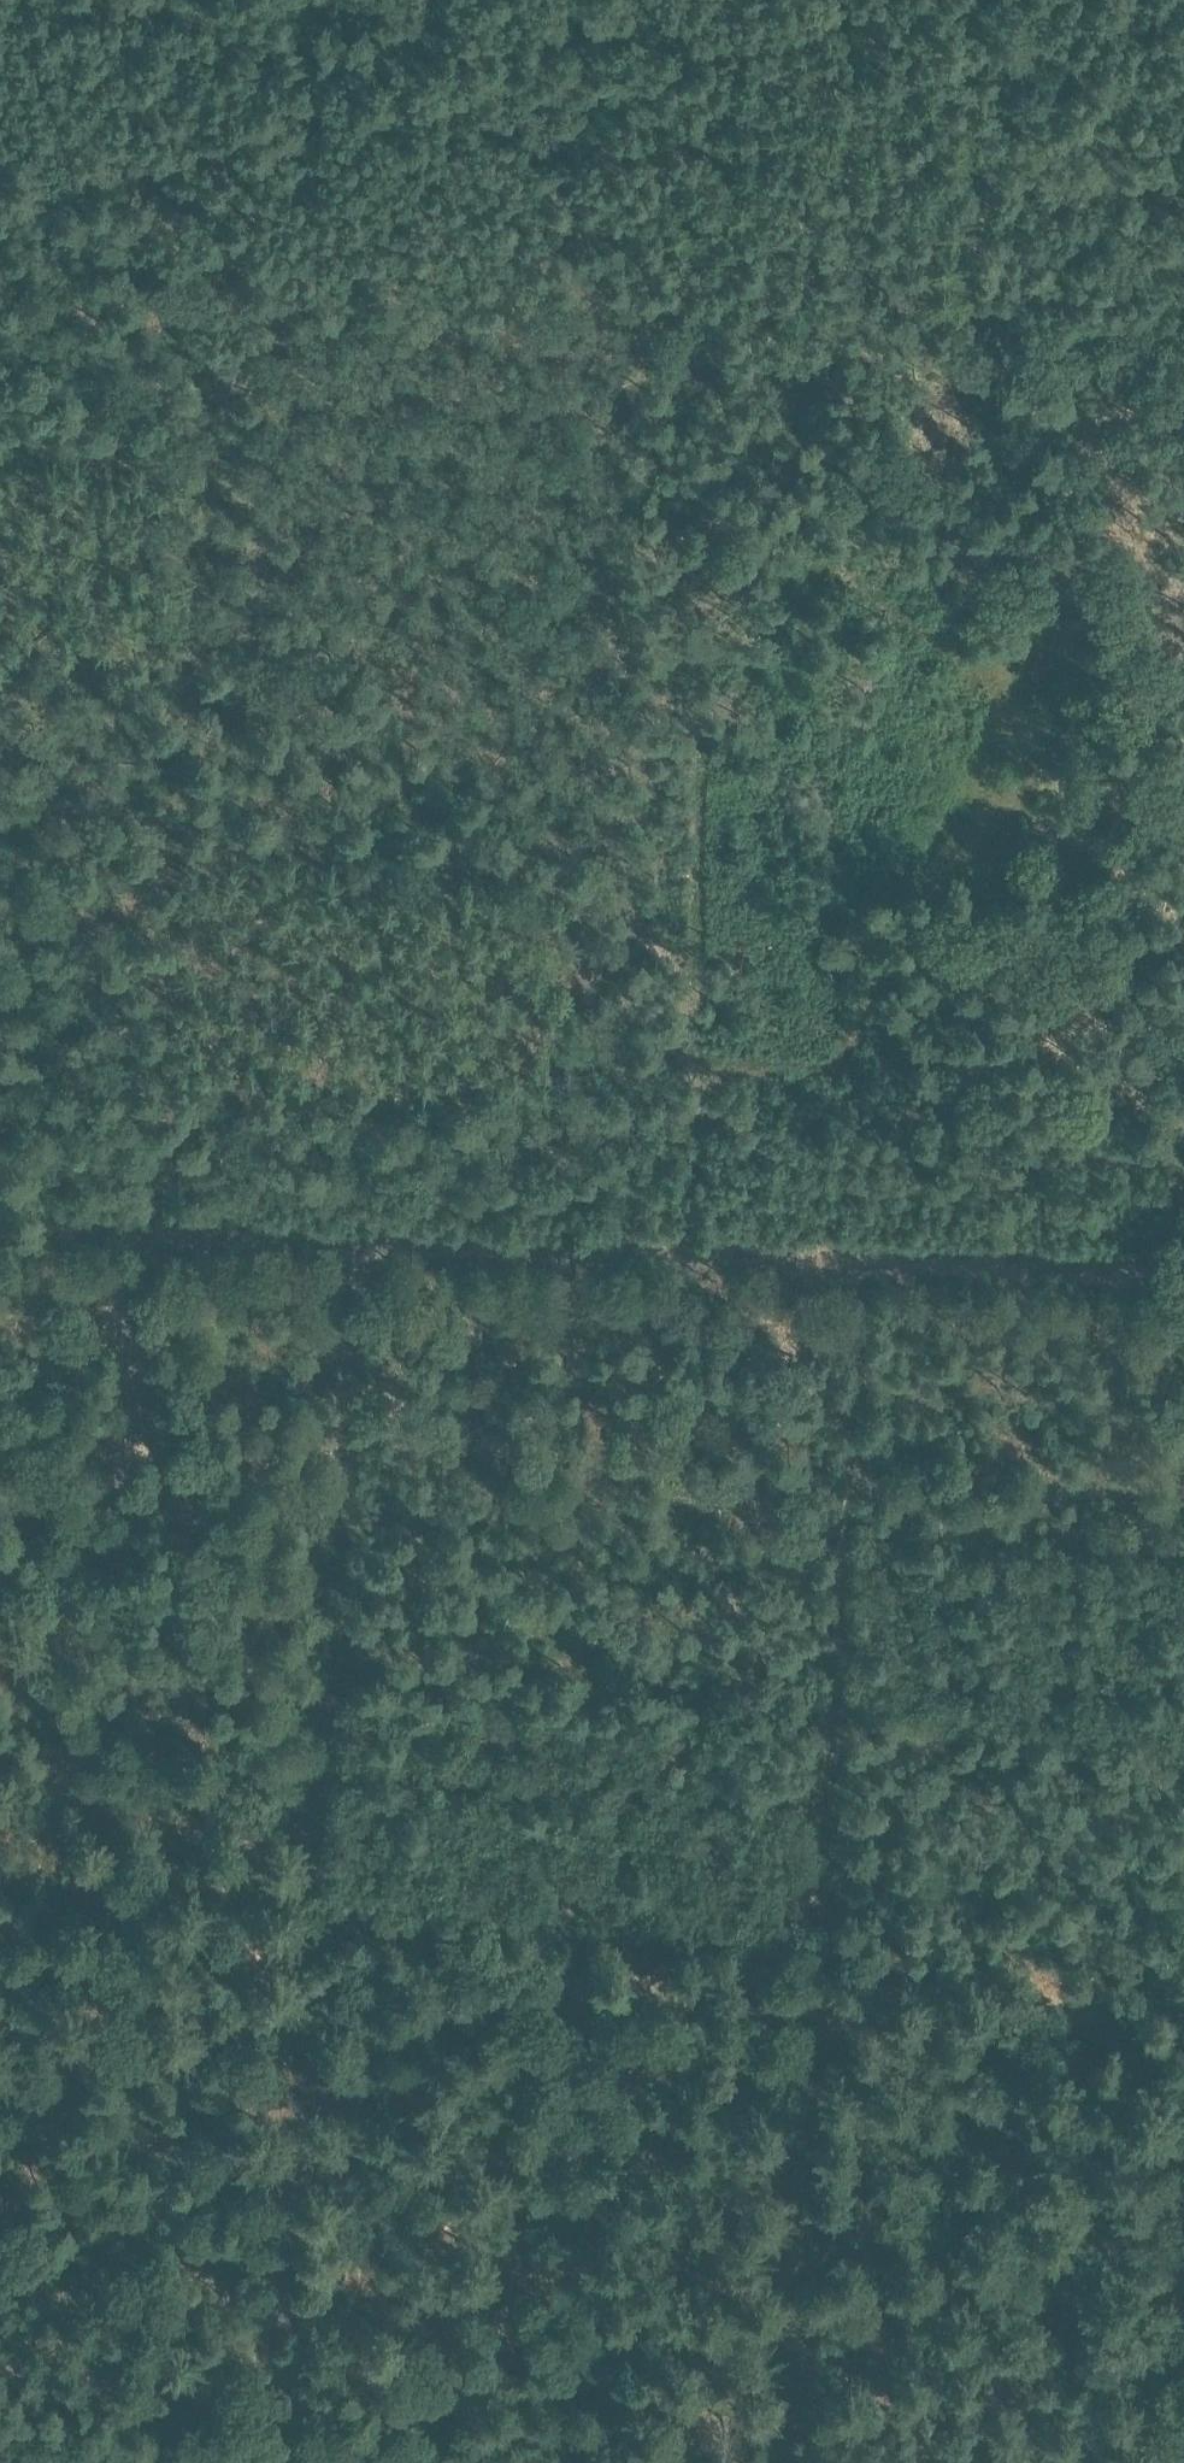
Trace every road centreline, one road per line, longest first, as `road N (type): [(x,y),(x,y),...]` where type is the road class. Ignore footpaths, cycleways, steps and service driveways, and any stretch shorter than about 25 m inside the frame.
road 1 (track): [(0,456),(354,401),(548,403),(720,359),(1183,381)]
road 2 (track): [(1165,1275),(0,1228)]
road 3 (track): [(1165,1275),(1183,1043)]

